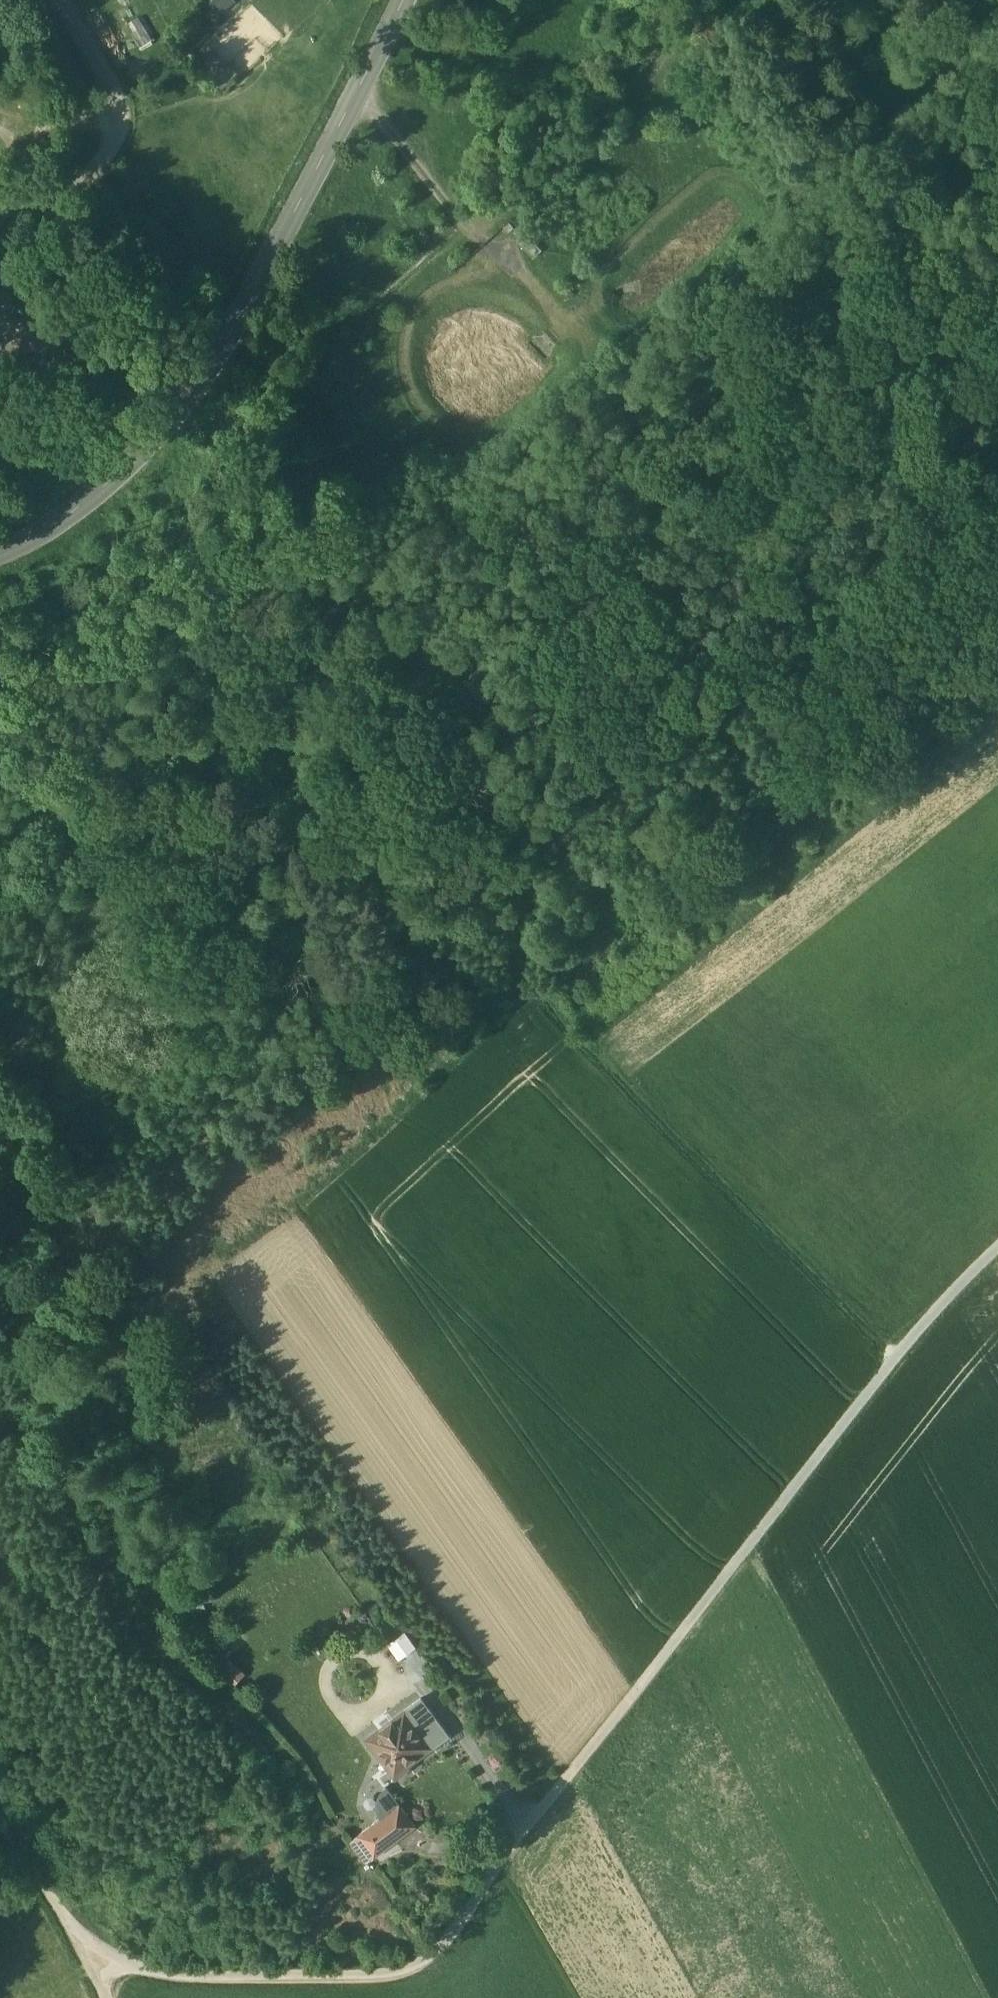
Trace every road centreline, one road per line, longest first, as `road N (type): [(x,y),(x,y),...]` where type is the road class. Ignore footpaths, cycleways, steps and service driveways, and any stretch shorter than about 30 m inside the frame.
road 1 (track): [(997,1245),(945,1299),(410,1974),(107,1979)]
road 2 (secondary): [(403,0),(219,351),(173,414),(86,498),(0,549)]
road 3 (track): [(578,1048),(898,1358)]
road 4 (track): [(479,233),(690,49),(655,13)]
road 5 (track): [(526,275),(355,94)]
road 6 (track): [(107,1979),(0,1804)]
road 7 (track): [(530,1822),(423,1684)]

